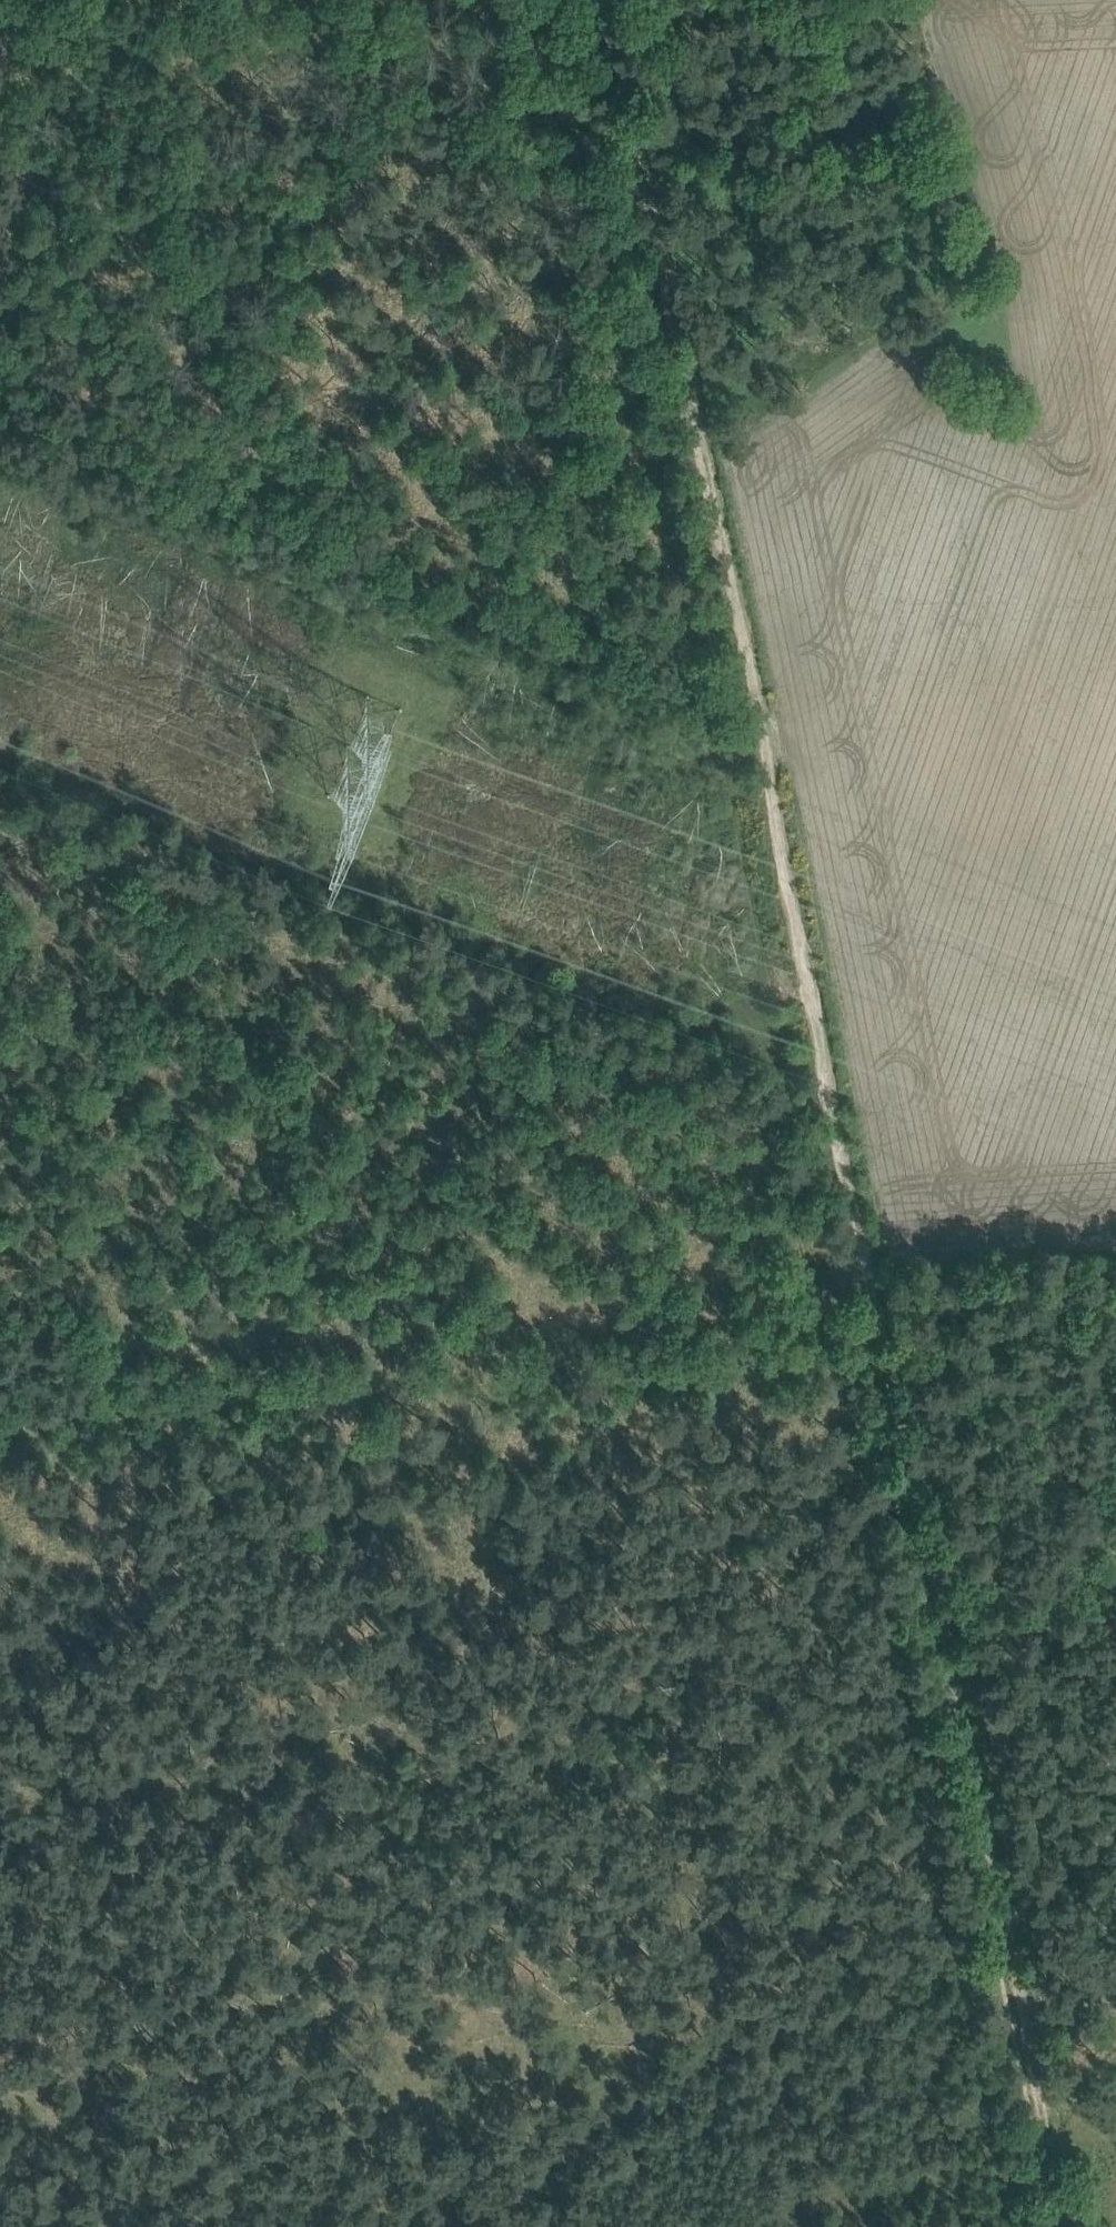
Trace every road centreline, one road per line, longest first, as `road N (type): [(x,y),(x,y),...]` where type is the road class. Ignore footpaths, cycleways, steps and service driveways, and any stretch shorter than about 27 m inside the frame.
road 1 (track): [(617,0),(997,1905)]
road 2 (track): [(997,1905),(1064,2226)]

